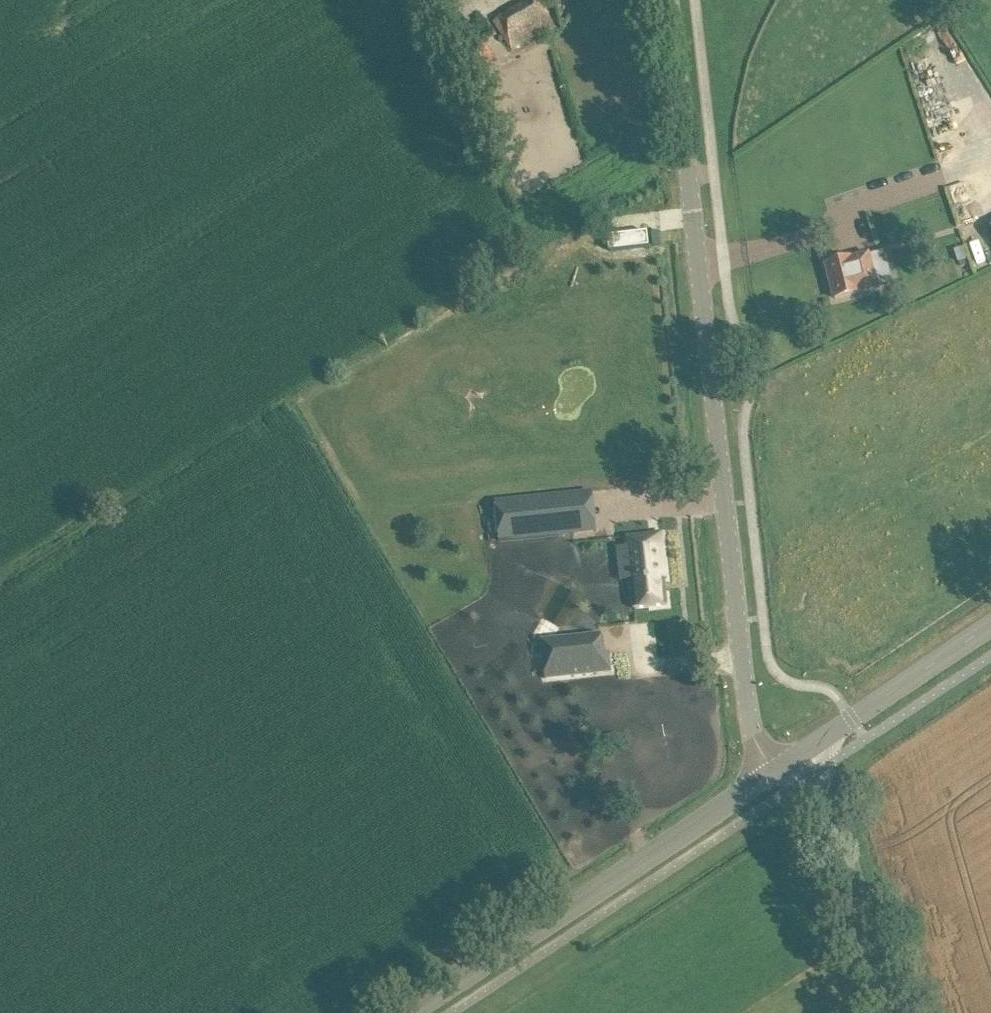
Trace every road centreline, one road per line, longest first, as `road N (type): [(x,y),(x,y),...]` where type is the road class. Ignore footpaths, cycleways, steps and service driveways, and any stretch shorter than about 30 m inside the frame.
road 1 (tertiary): [(774,772),(751,727),(668,0)]
road 2 (tertiary): [(406,1012),(774,772)]
road 3 (tertiary): [(894,1012),(821,770),(807,749)]
road 4 (tertiary): [(990,624),(807,749)]

